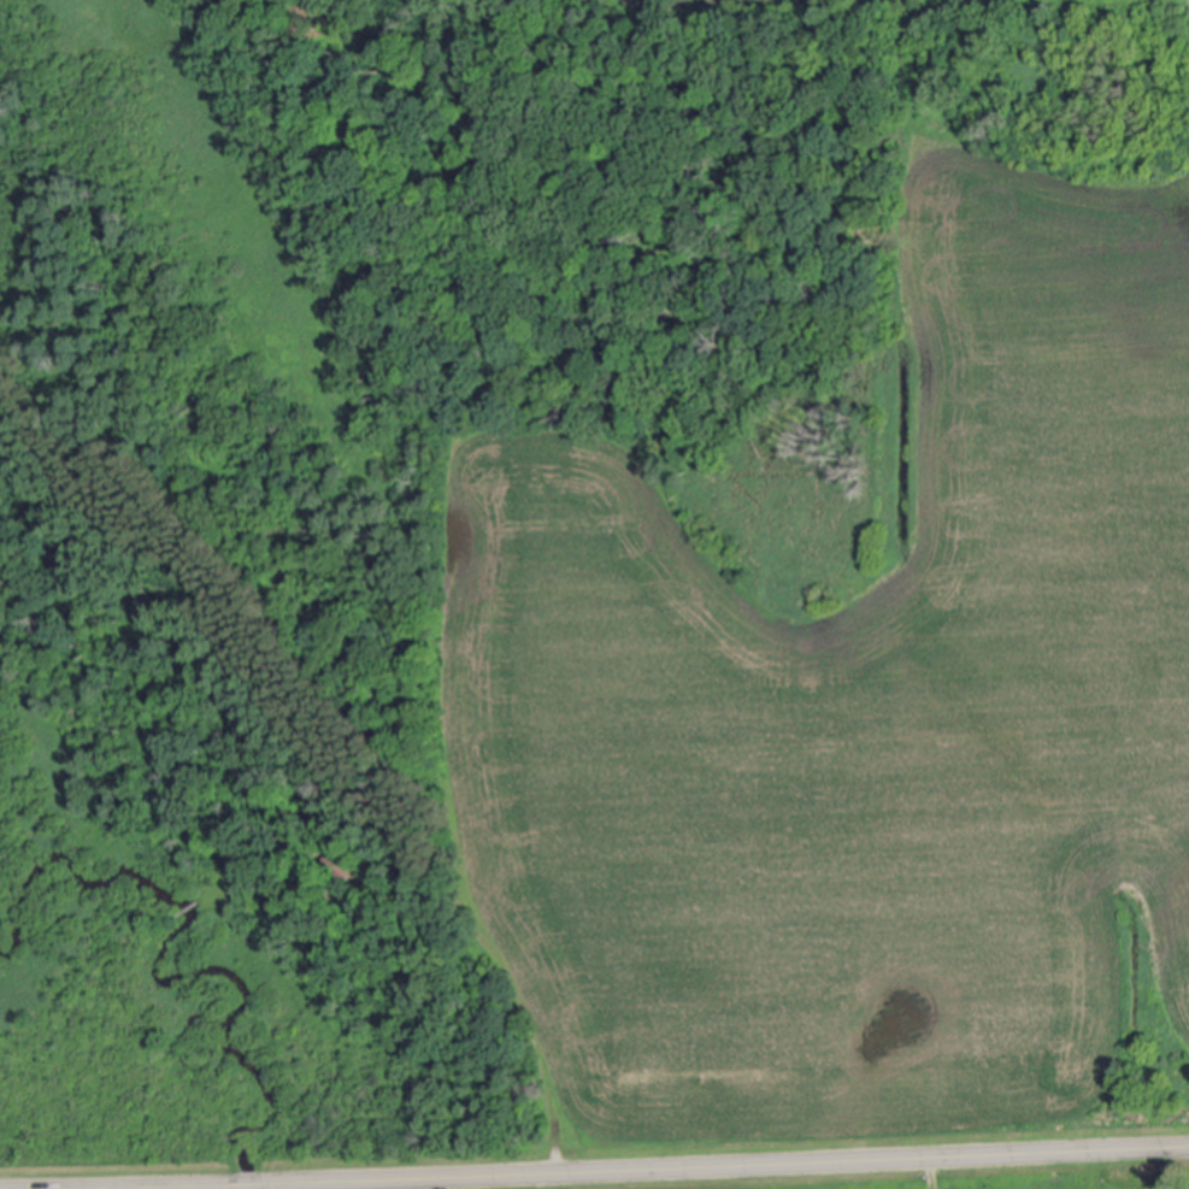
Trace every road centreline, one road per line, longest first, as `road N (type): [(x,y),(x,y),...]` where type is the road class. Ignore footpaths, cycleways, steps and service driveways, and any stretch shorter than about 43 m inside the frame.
road 1 (residential): [(188,1188),(1188,1154)]

